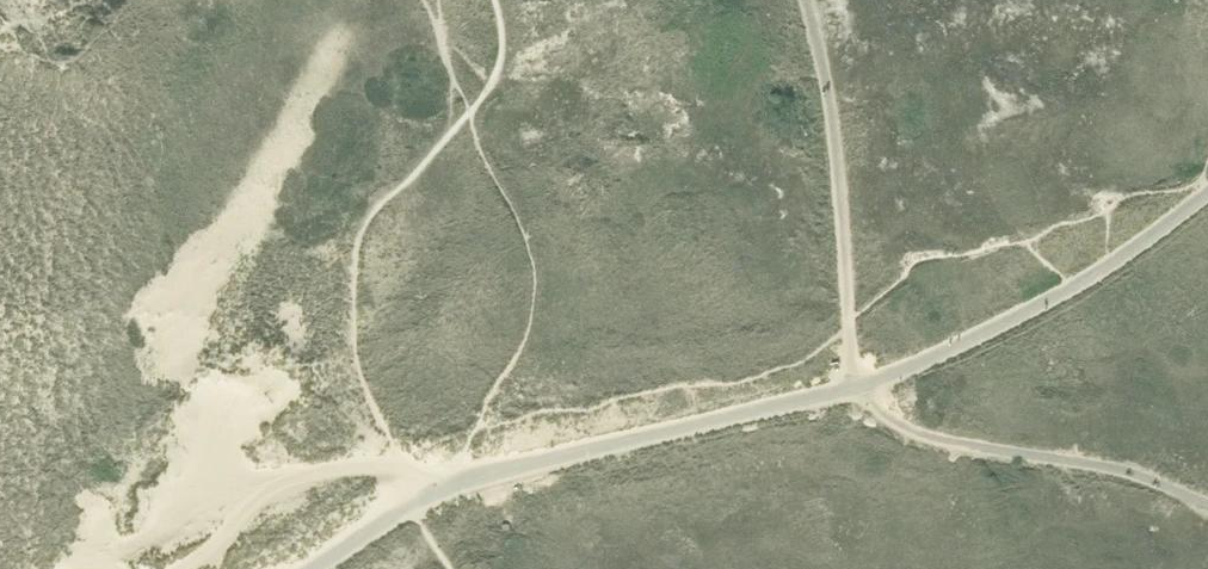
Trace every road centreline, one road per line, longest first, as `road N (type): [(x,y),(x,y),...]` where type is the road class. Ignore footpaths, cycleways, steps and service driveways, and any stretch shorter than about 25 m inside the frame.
road 1 (unclassified): [(326,568),(423,505),(517,472),(867,384),(938,357),(1107,264),(1207,196)]
road 2 (track): [(410,479),(391,469),(359,470),(192,508)]

